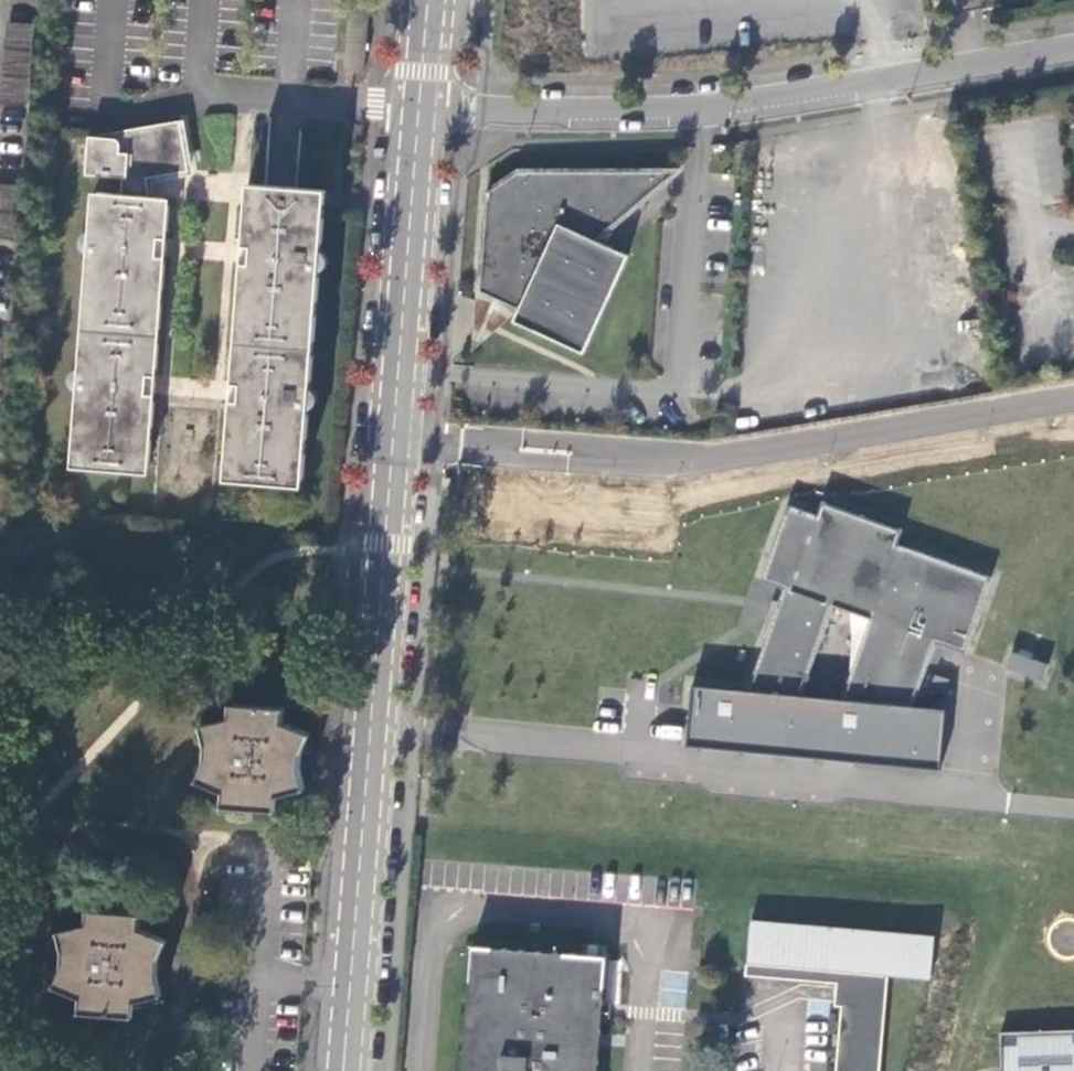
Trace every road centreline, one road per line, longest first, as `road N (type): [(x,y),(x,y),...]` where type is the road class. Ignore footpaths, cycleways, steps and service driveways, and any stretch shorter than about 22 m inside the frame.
road 1 (unclassified): [(423,108),(342,1070)]
road 2 (unclassified): [(1073,47),(703,103),(423,108)]

